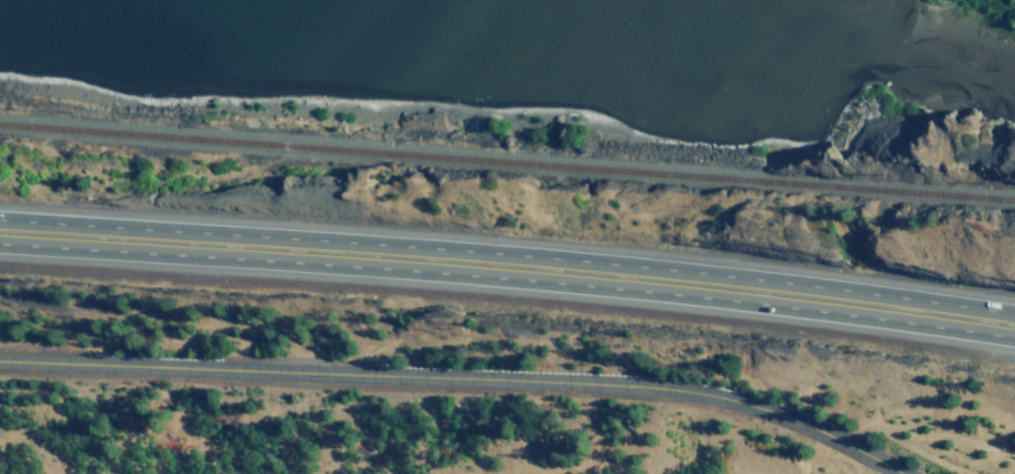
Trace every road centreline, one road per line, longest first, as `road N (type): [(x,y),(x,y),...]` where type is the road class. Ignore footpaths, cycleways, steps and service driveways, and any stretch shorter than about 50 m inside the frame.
road 1 (motorway): [(0,242),(321,263),(855,314),(1014,338)]
road 2 (motorway): [(1014,312),(575,260),(0,220)]
road 3 (tertiary): [(0,359),(586,383),(746,404)]
road 4 (tertiary): [(746,404),(831,434),(905,473)]

